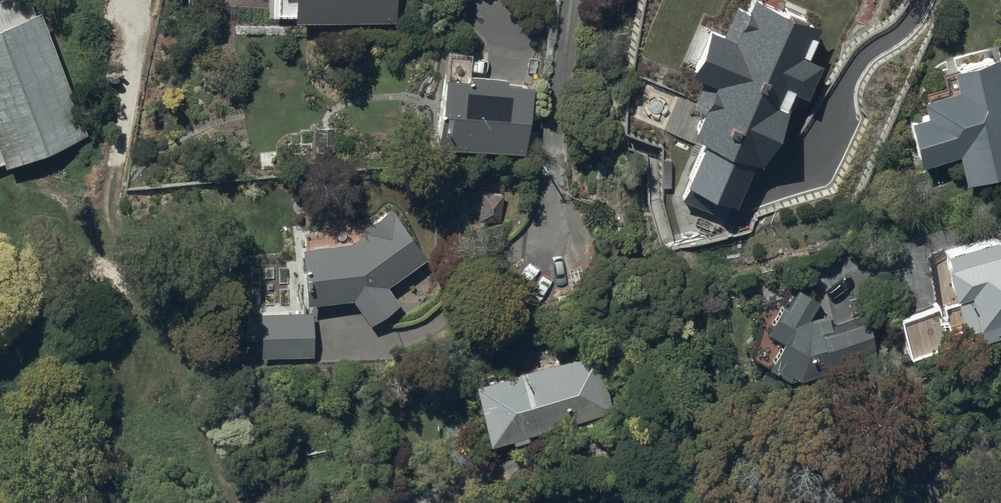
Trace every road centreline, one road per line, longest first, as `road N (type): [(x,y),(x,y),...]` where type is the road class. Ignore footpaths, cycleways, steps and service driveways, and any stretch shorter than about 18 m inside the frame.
road 1 (track): [(0,288),(43,226),(66,219),(174,349),(242,502)]

